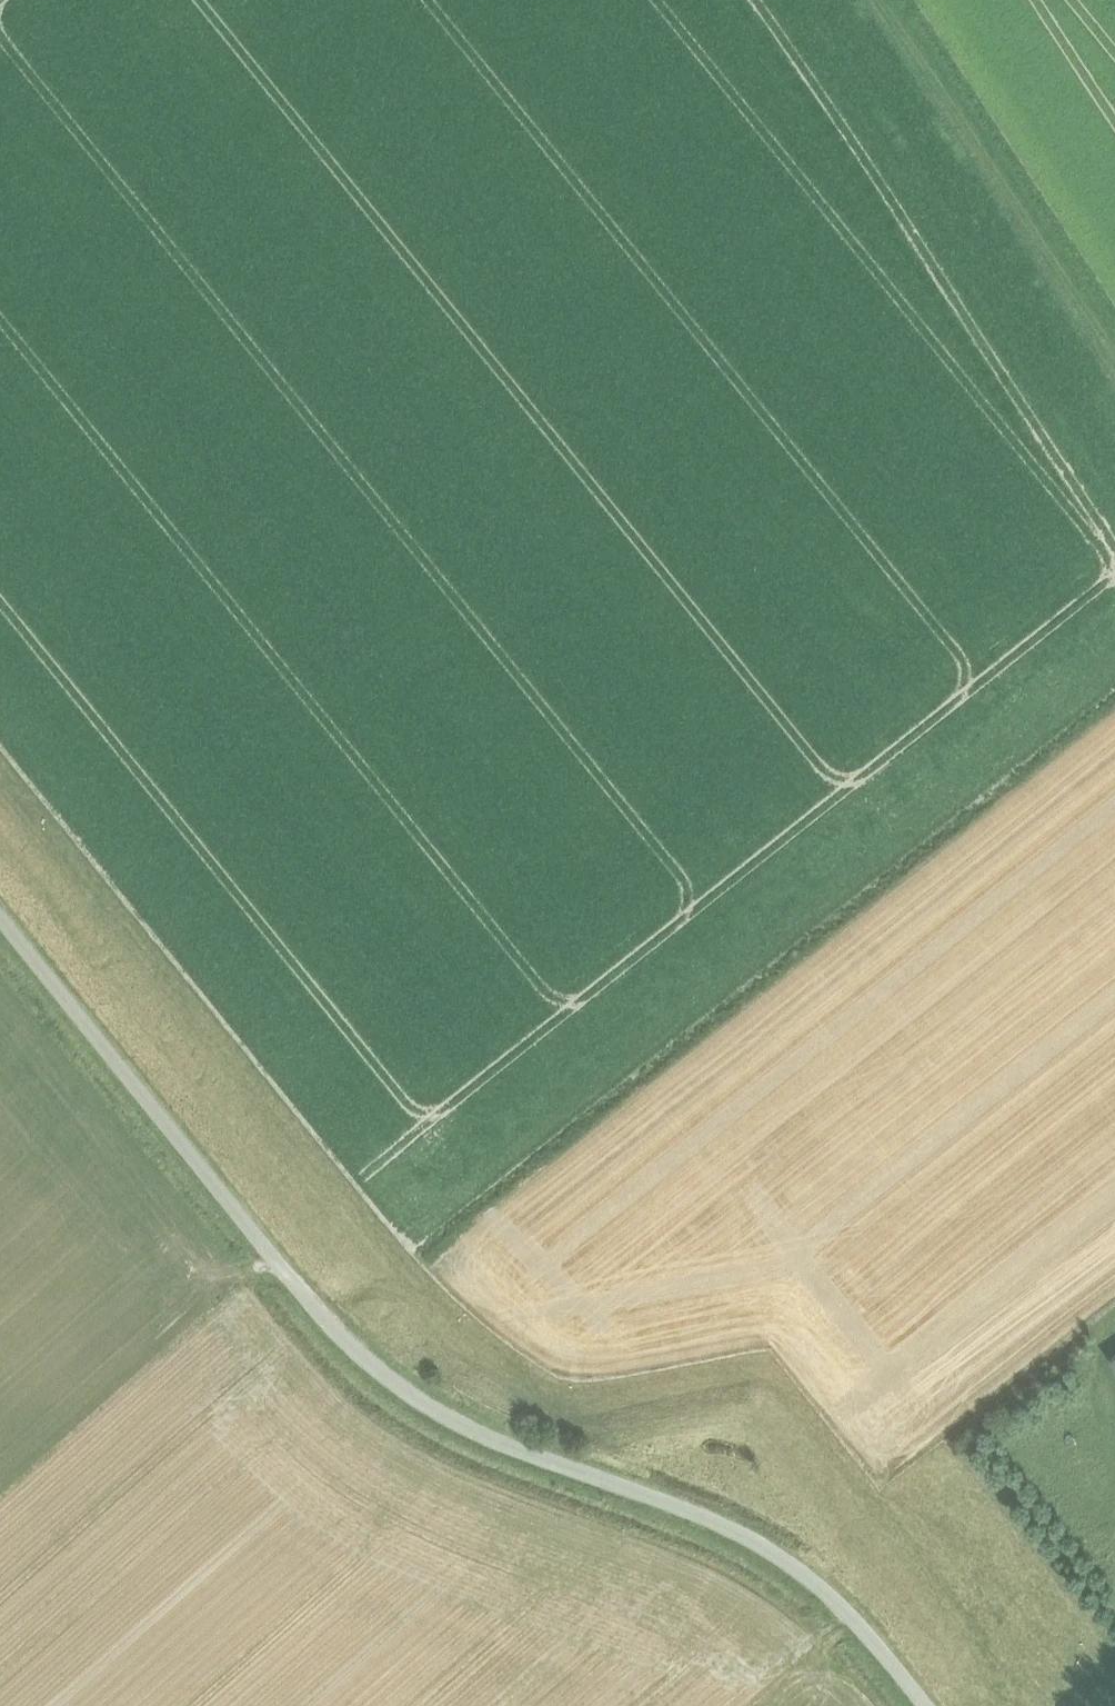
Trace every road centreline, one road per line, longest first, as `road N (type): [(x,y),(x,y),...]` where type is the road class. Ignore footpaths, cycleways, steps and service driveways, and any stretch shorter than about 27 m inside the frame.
road 1 (unclassified): [(924,1705),(843,1609),(779,1555),(643,1492),(488,1436),(431,1408),(362,1356),(0,917)]
road 2 (track): [(878,0),(1114,355)]

